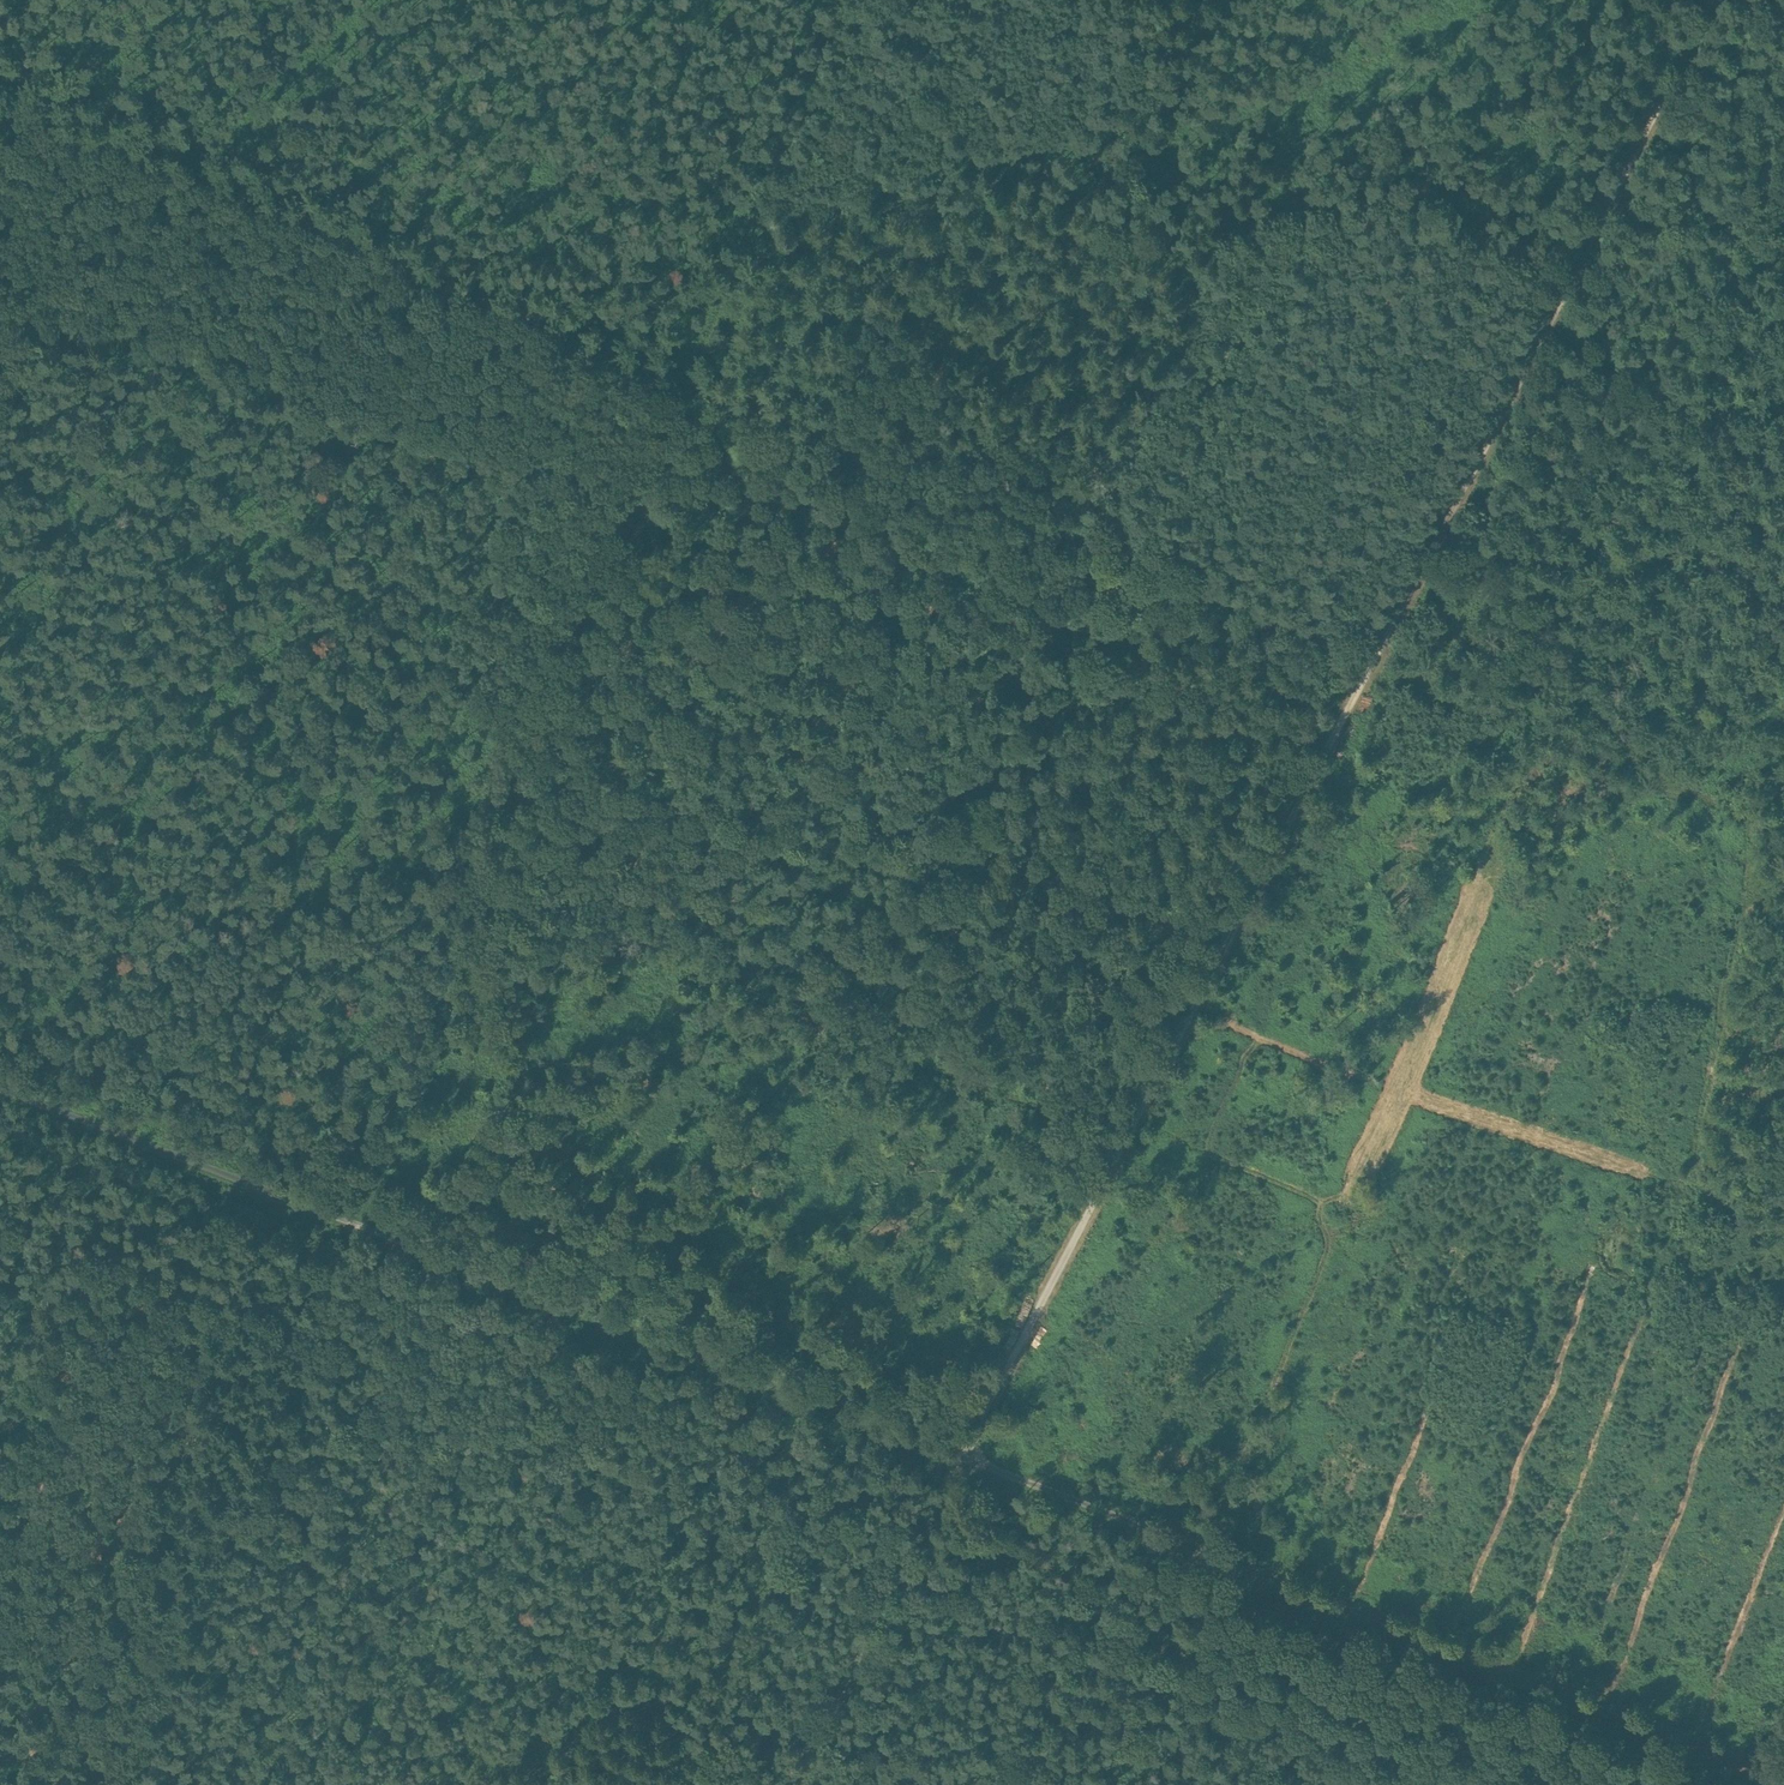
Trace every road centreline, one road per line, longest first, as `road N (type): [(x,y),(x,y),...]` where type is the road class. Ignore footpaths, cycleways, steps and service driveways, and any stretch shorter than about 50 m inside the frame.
road 1 (track): [(0,95),(1783,819)]
road 2 (track): [(956,1453),(1712,0)]
road 3 (track): [(1783,1764),(956,1453)]
road 4 (track): [(956,1453),(349,1218)]
road 5 (track): [(783,1784),(956,1453)]
road 6 (track): [(349,1218),(0,1087)]

